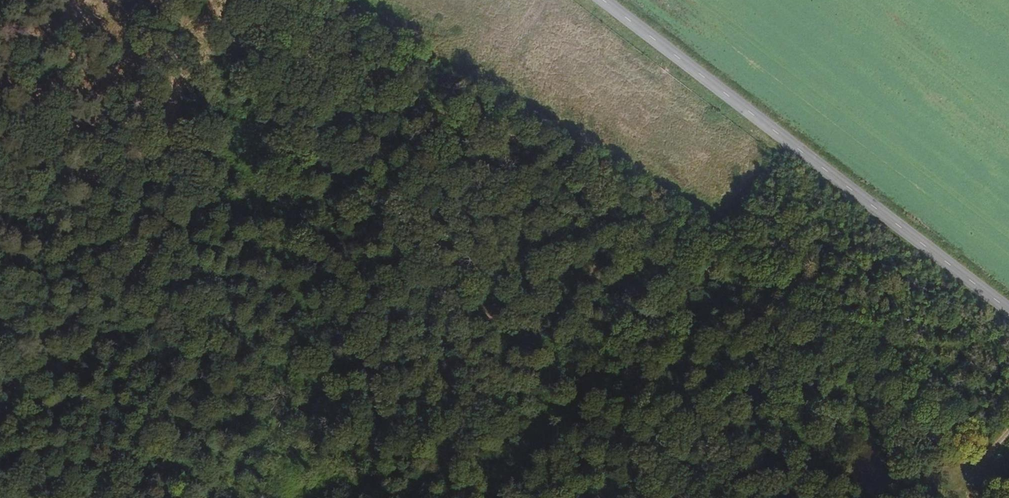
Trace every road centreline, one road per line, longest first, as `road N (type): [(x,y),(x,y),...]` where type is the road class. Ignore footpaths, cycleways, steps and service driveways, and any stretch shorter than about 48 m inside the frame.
road 1 (track): [(198,0),(193,14),(278,220),(313,351),(291,497)]
road 2 (secondary): [(603,0),(1008,310)]
road 3 (track): [(0,153),(71,167),(146,202),(225,322),(313,351)]

